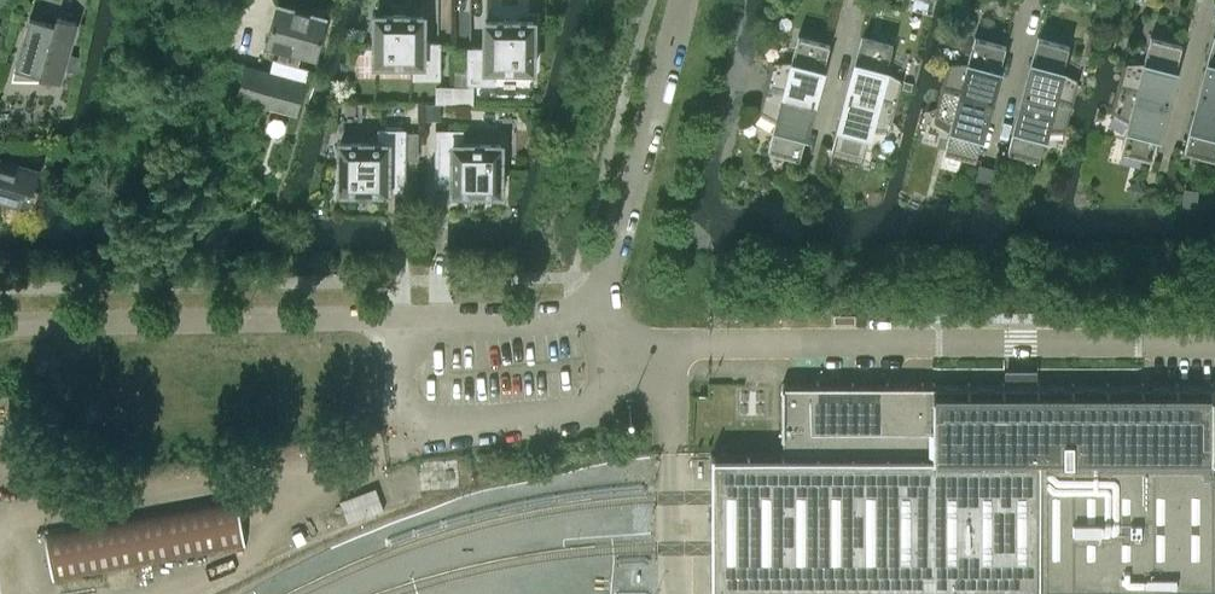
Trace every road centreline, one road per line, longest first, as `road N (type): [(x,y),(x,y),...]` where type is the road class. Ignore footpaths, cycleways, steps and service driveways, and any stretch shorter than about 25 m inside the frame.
road 1 (unclassified): [(0,328),(581,320),(606,301),(682,0)]
road 2 (residential): [(1166,156),(1207,0)]
road 3 (residential): [(815,156),(856,0)]
road 4 (residential): [(992,147),(1029,0)]

